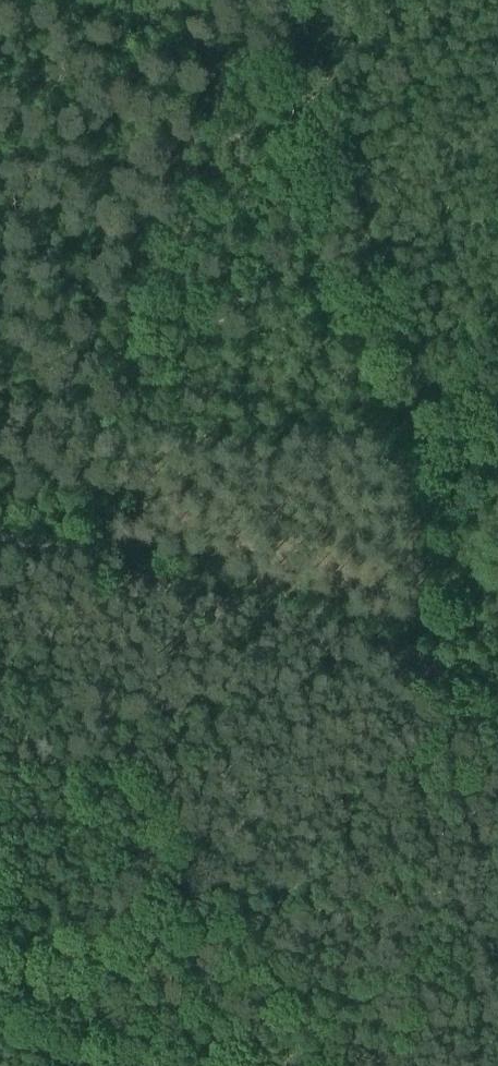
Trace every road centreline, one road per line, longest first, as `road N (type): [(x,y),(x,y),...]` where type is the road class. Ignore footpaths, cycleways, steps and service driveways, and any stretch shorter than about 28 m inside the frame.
road 1 (track): [(0,545),(497,713)]

